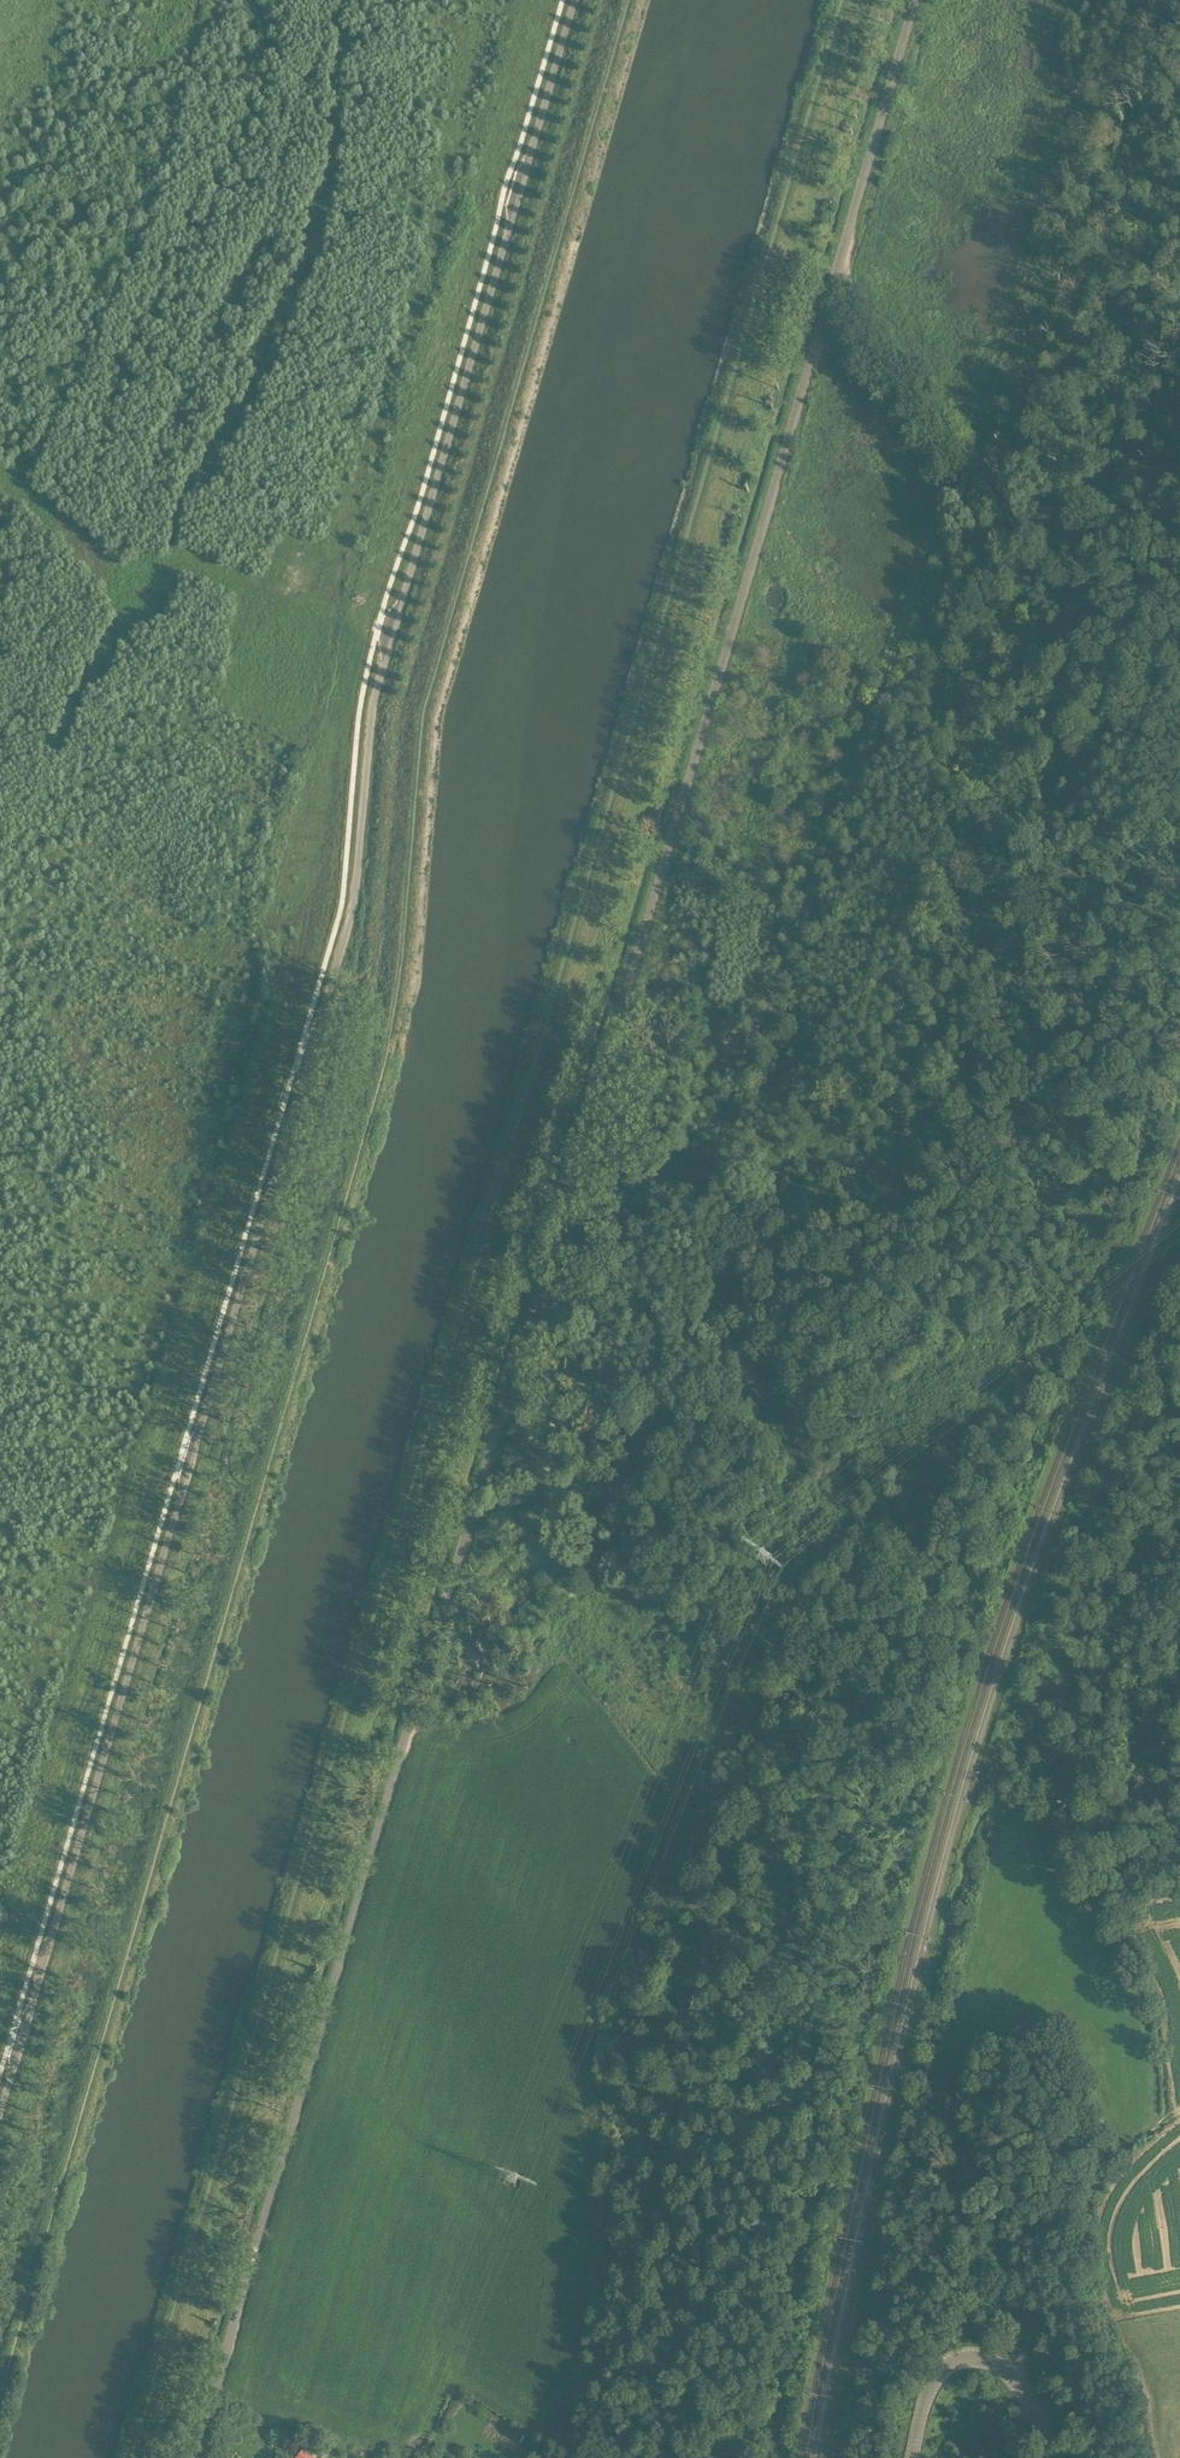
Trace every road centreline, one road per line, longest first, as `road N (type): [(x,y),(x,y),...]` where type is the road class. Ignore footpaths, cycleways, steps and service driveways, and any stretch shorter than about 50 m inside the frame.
road 1 (tertiary): [(198,2457),(913,0)]
road 2 (unclassified): [(0,2115),(348,927),(383,662),(574,0)]
road 3 (track): [(1008,1782),(975,1828),(914,2051),(835,2457)]
road 4 (secondary): [(913,2457),(929,2388),(940,2372),(971,2357),(1011,2375),(1037,2420),(1046,2457)]

